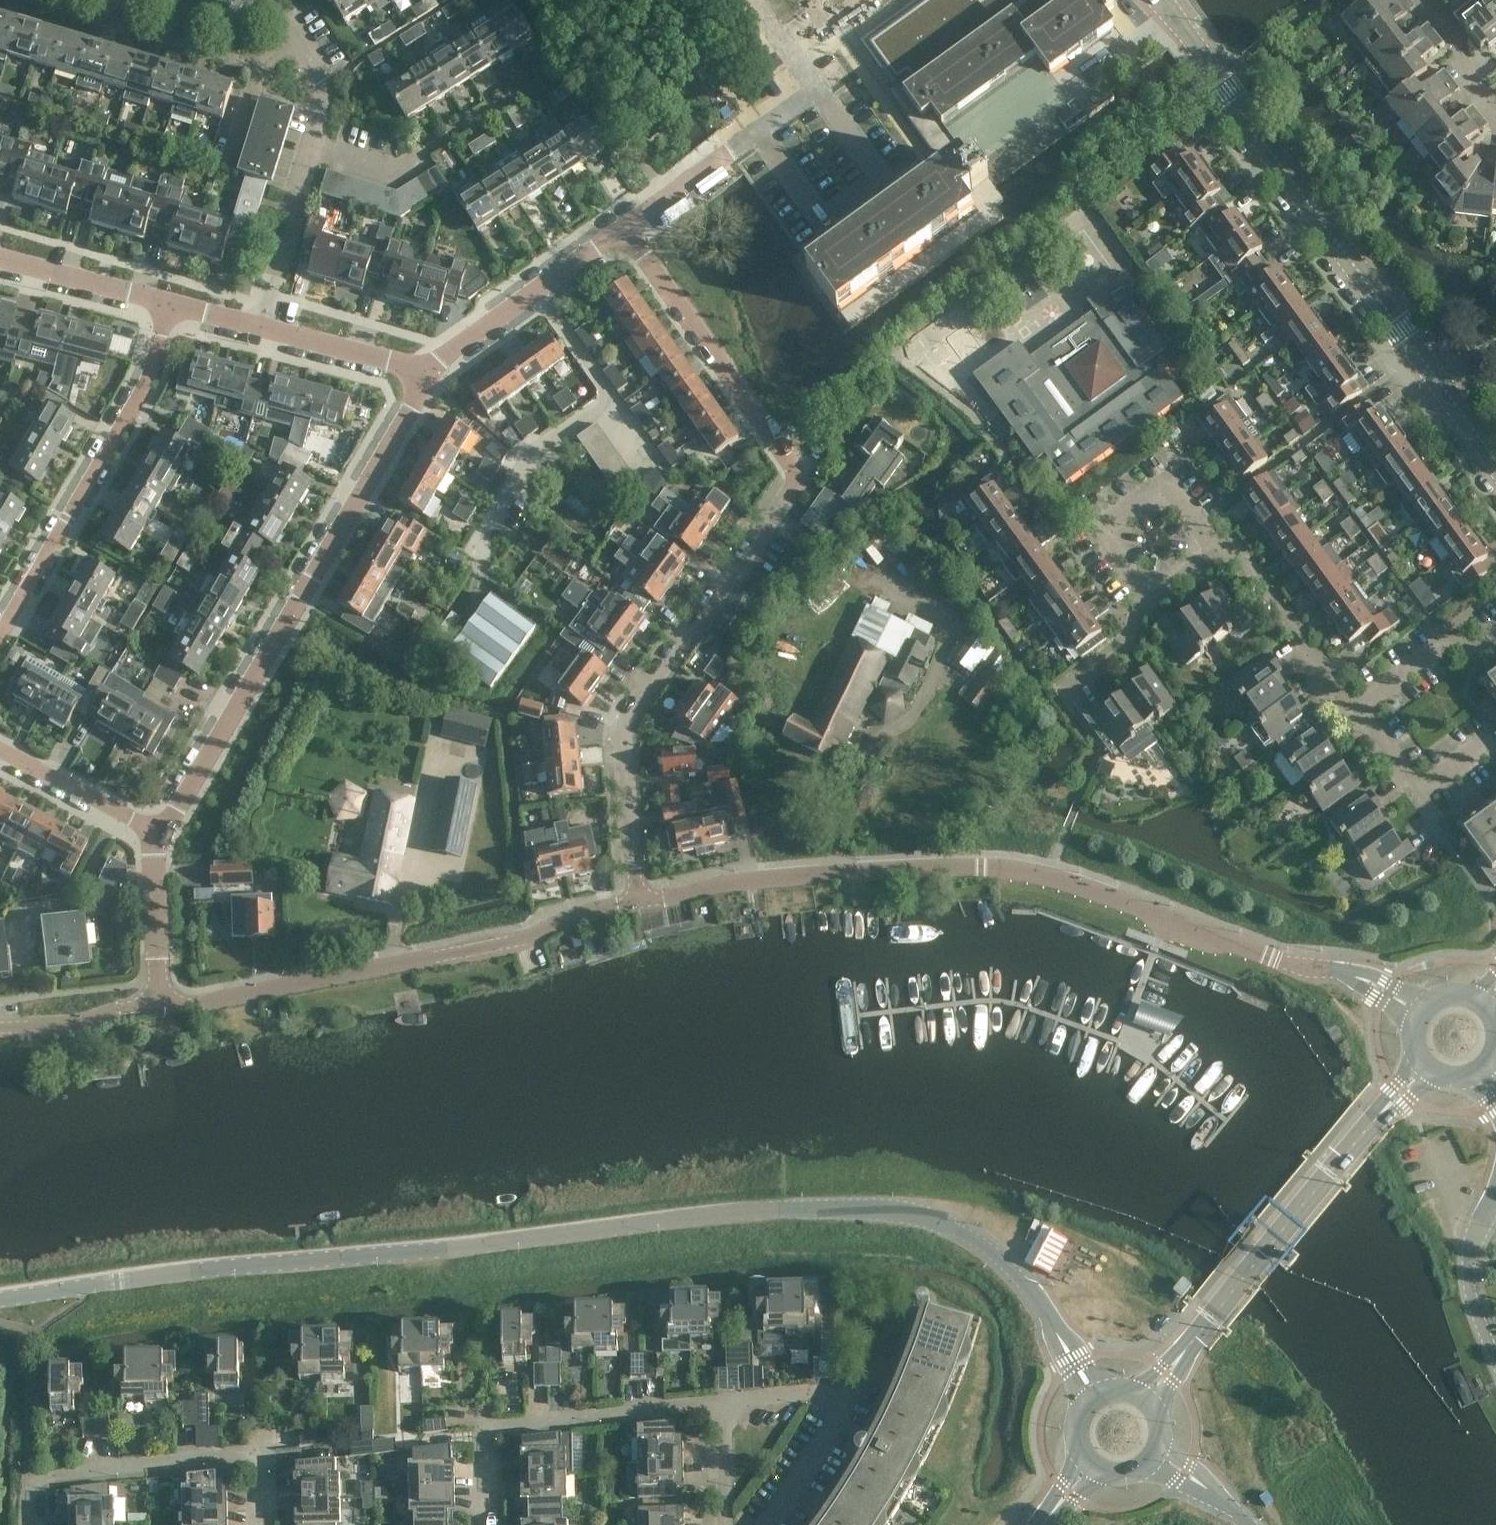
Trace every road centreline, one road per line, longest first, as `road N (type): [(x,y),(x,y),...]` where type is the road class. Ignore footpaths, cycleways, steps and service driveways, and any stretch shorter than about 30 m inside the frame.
road 1 (unclassified): [(1009,1265),(977,1239),(923,1216),(750,1210),(0,1298)]
road 2 (residential): [(1419,1007),(1362,980),(1282,962),(1052,875),(986,864),(747,880),(642,901)]
road 3 (residential): [(642,901),(624,741),(799,471),(624,228)]
road 4 (residential): [(158,832),(411,409),(424,371)]
road 5 (residential): [(642,901),(564,916),(525,937),(159,1008)]
road 6 (tertiary): [(1440,380),(1162,0)]
road 7 (tertiary): [(1148,1396),(1420,1067)]
road 8 (residential): [(165,305),(149,381),(0,634)]
road 9 (residential): [(726,1400),(480,1428),(482,1524)]
road 10 (residential): [(258,1524),(258,1454),(31,1477)]
road 11 (residential): [(424,371),(624,228)]
road 12 (residential): [(1350,714),(1228,554),(1199,536)]
road 13 (residential): [(704,168),(827,56),(858,0)]
road 14 (residential): [(1132,578),(1091,521),(1156,475),(1199,536)]
road 15 (residential): [(266,332),(315,144)]
road 16 (residential): [(158,832),(0,752)]
road 17 (residential): [(159,1008),(158,832)]
road 18 (residential): [(1350,714),(1441,643),(1479,649),(1495,637)]
road 19 (residential): [(165,305),(0,262)]
road 20 (unclassified): [(1495,1349),(1467,1276),(1495,1193)]
road 21 (residential): [(424,371),(266,332)]
road 22 (residential): [(315,144),(324,85),(269,0)]
road 23 (residential): [(159,1008),(0,1028)]
road 24 (residential): [(773,1524),(825,1445),(844,1404),(839,1391)]
road 25 (residential): [(1061,679),(1119,633),(1132,578)]
road 26 (residential): [(1495,106),(1424,0)]
road 27 (residential): [(727,1524),(726,1400)]

